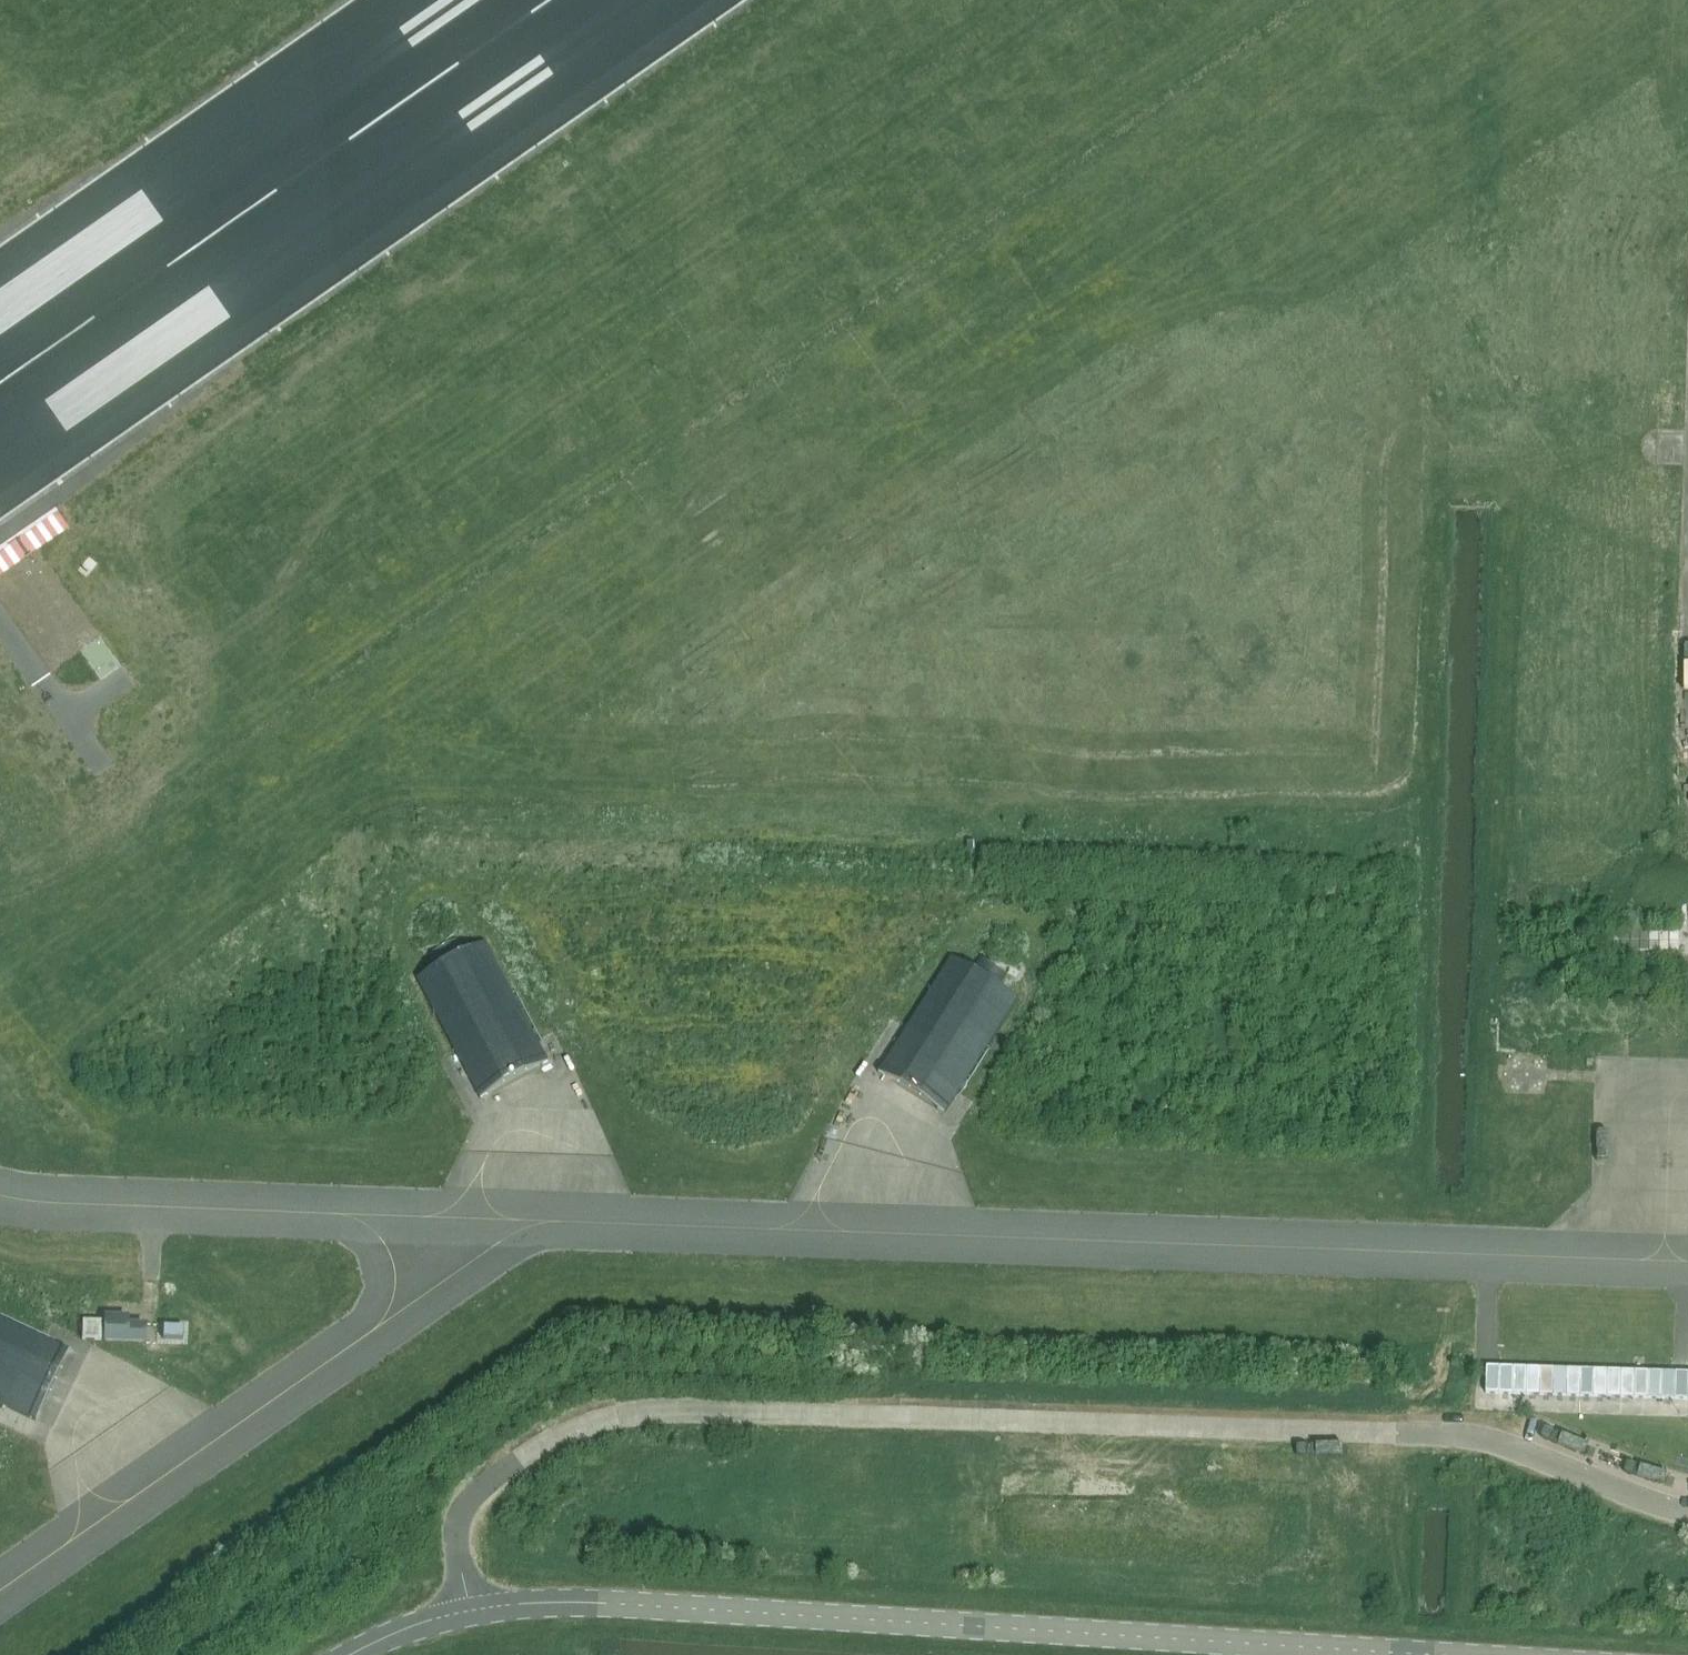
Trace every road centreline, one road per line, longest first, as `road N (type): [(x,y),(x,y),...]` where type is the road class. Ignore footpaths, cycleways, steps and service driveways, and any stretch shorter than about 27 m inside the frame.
road 1 (unclassified): [(348,1654),(430,1621),(517,1604),(1407,1654)]

